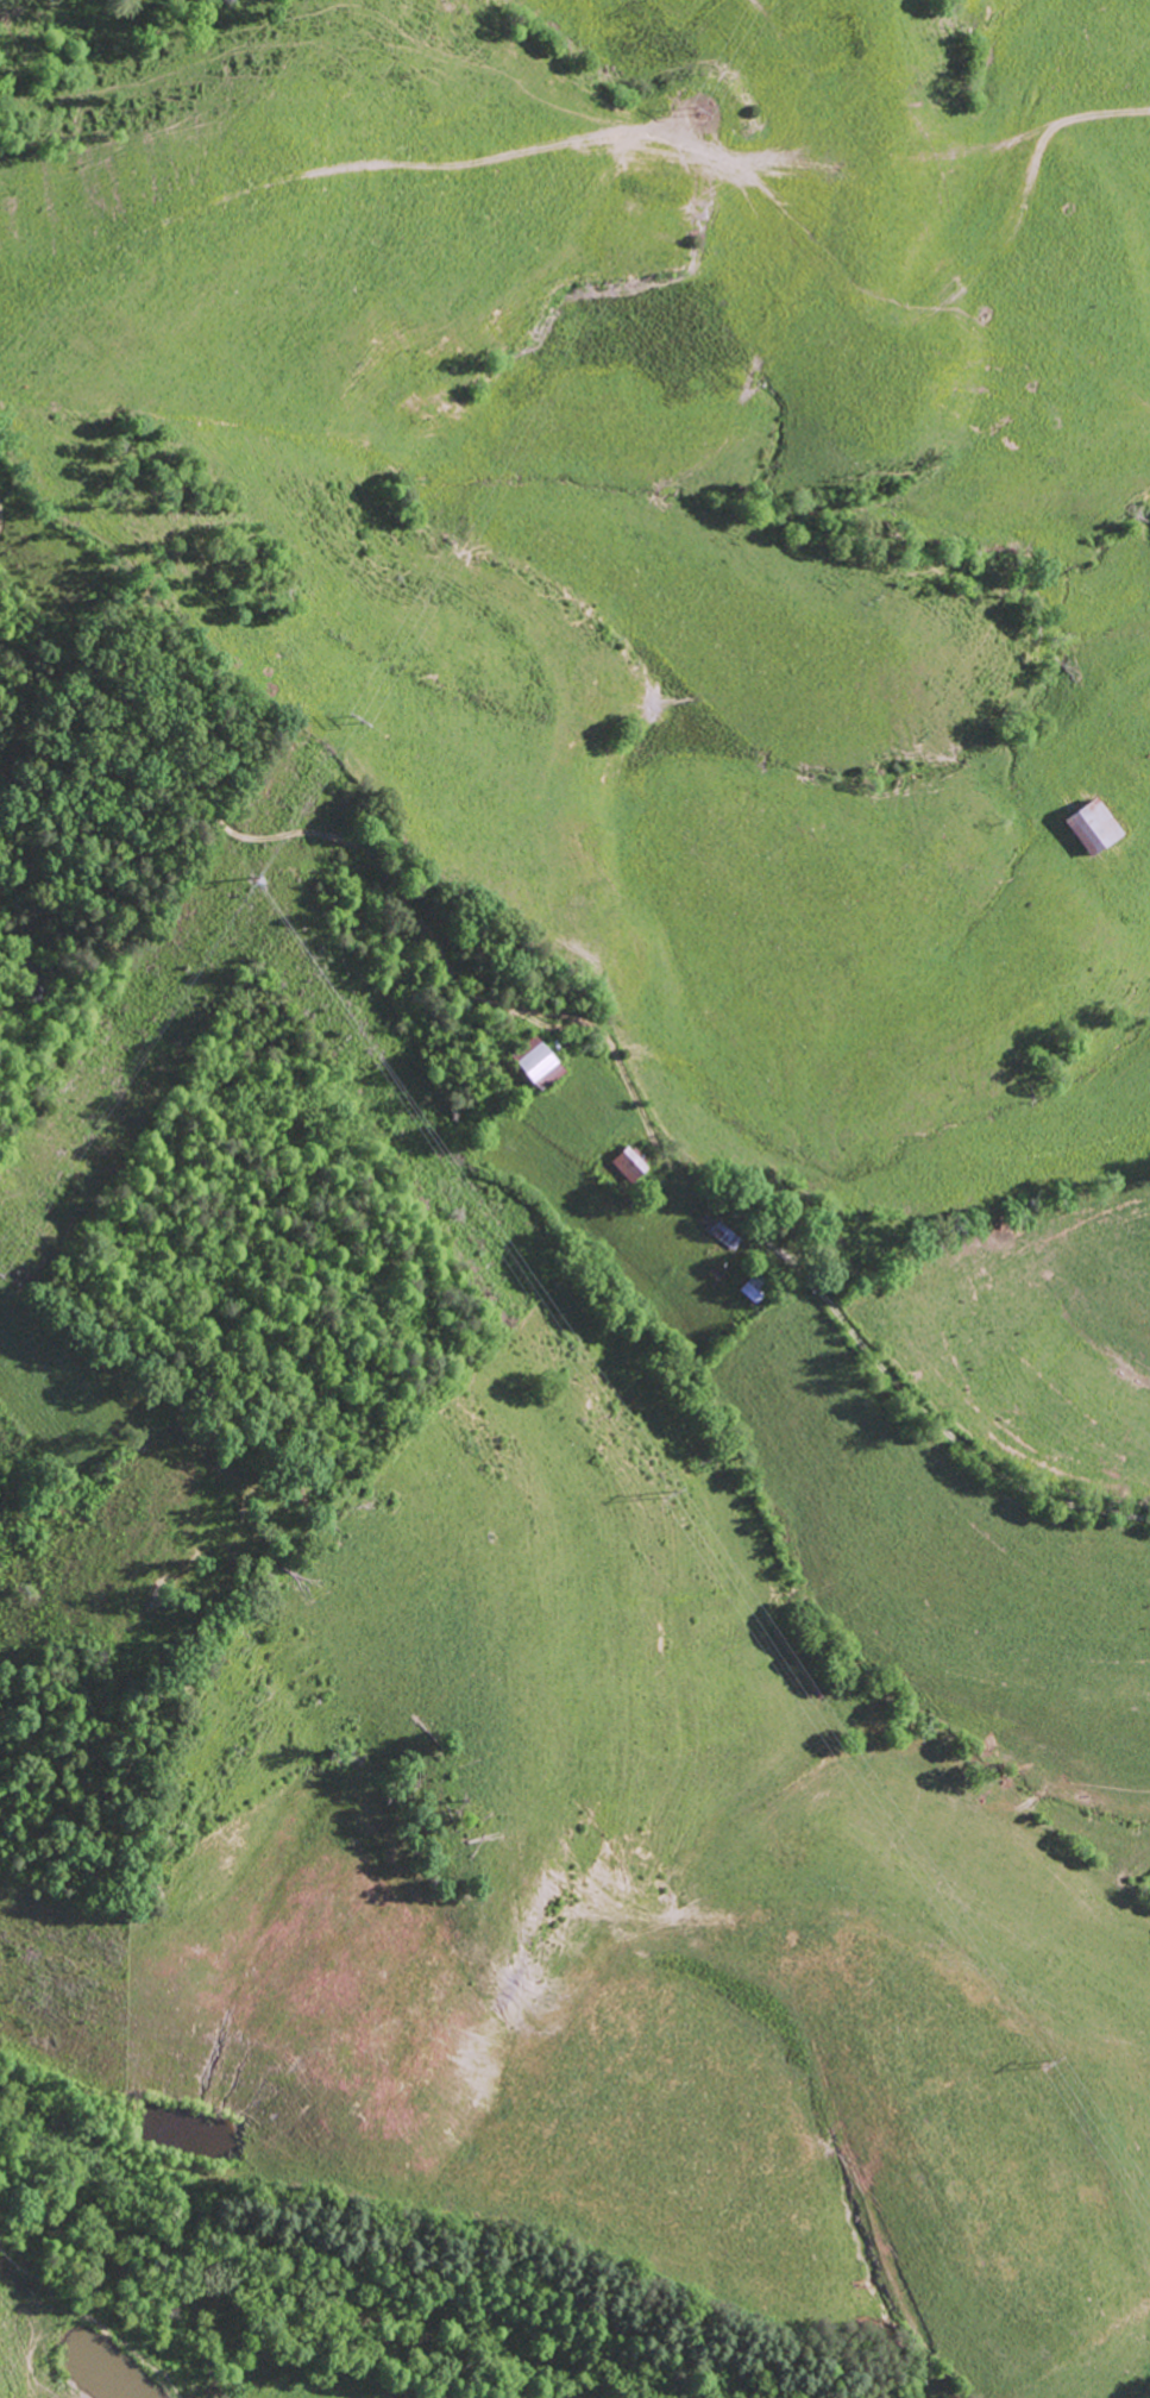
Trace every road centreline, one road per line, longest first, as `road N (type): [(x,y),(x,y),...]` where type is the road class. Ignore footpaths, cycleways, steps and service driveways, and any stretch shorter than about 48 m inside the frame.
road 1 (residential): [(1149,1520),(1041,1496),(967,1451),(917,1408),(806,1275)]

